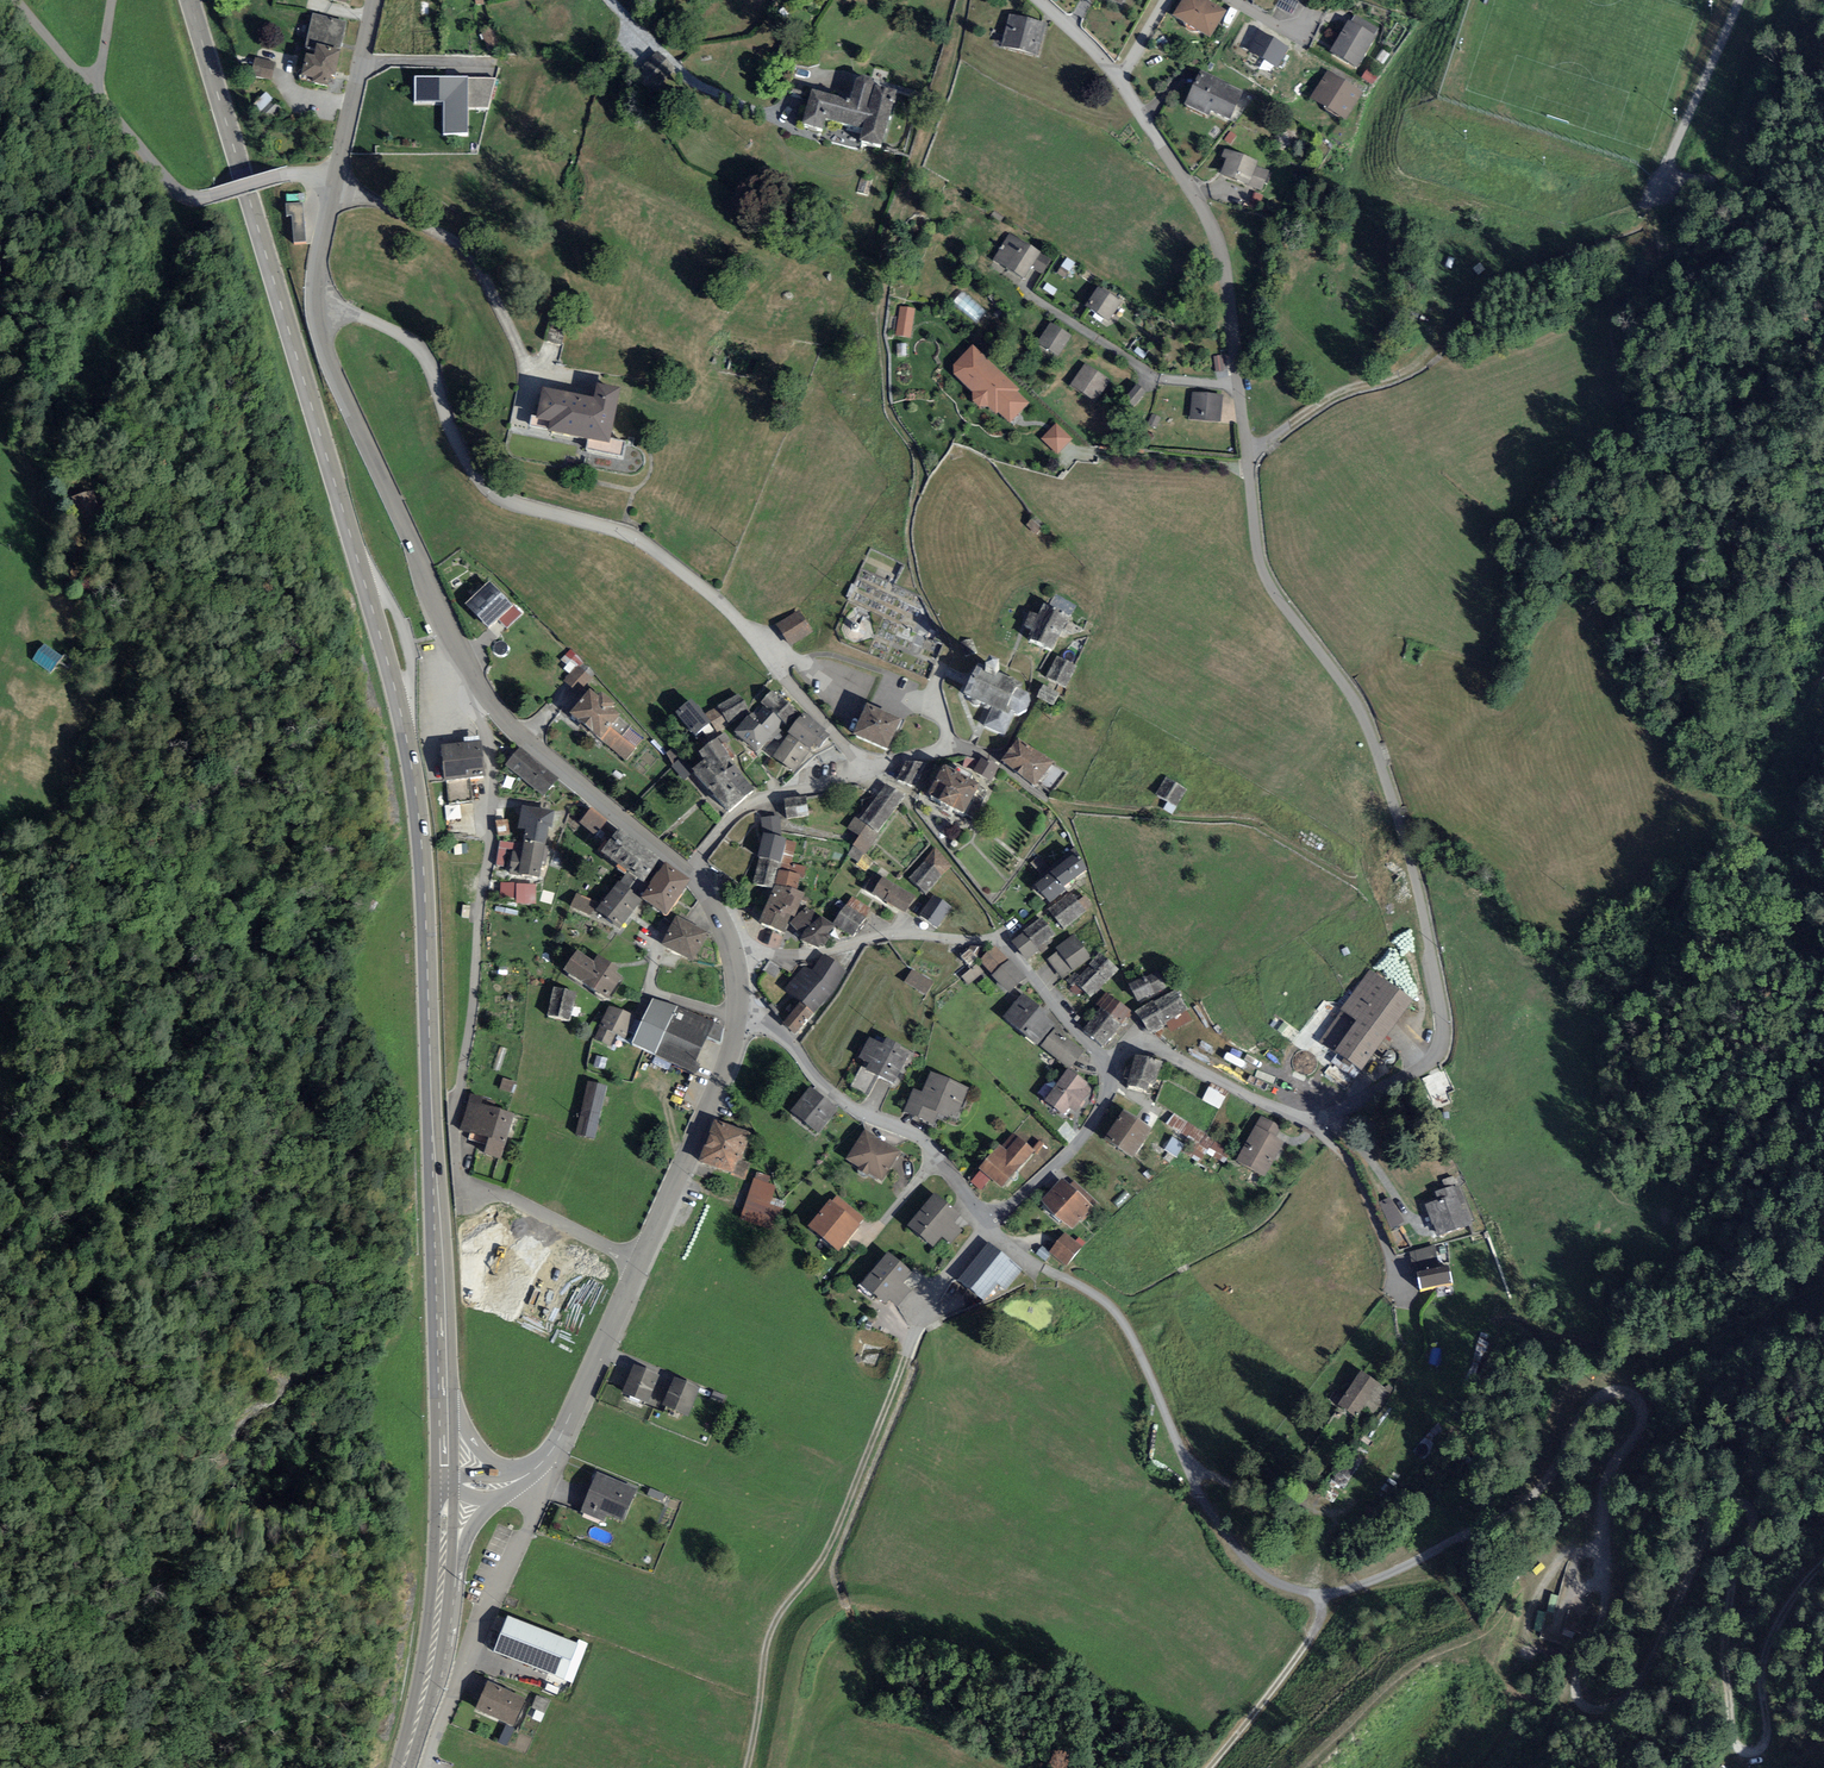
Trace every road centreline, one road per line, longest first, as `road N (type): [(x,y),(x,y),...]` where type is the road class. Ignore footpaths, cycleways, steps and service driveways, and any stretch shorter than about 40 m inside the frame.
road 1 (secondary): [(190,0),(353,542),(413,770),(424,869),(445,1484)]
road 2 (track): [(1456,1542),(1554,1473),(1585,1406),(1602,1394),(1631,1394),(1645,1414),(1608,1490),(1600,1600),(1574,1697),(1580,1709),(1600,1714),(1635,1693),(1716,1492),(1740,1489),(1754,1519),(1734,1569),(1726,1639),(1733,1743),(1744,1753),(1763,1746),(1767,1645),(1823,1566)]
road 3 (residential): [(1106,1061),(1140,1036),(1293,1115),(1320,1118),(1429,1063),(1441,1046),(1440,994),(1420,891),(1387,776),(1363,711),(1262,562),(1250,451)]
road 4 (residential): [(316,308),(350,312),(428,354),(451,424),(493,491),(518,505),(627,532),(720,599),(869,772)]
road 5 (residential): [(640,1262),(467,1183),(458,1169),(492,826),(493,751),(480,716),(487,696)]
road 6 (residential): [(990,1226),(1028,1261),(1099,1295),(1122,1317),(1220,1530),(1283,1585),(1319,1595),(1351,1588),(1456,1542)]
road 7 (track): [(1606,1503),(1622,1503),(1645,1482),(1781,1295),(1823,977)]
road 8 (track): [(910,1355),(837,1529),(774,1623),(747,1767)]
road 9 (residential): [(734,955),(797,957),(893,936),(997,942),(1106,1061)]
road 10 (tertiary): [(487,696),(448,630),(337,379),(316,308)]
road 11 (unclassified): [(1250,451),(1327,398),(1422,363),(1485,282),(1584,232)]
road 12 (residential): [(1250,451),(1226,282),(1209,229),(1122,79)]
road 13 (residential): [(740,1016),(777,1031),(839,1098),(930,1147),(990,1226)]
road 14 (tertiary): [(445,1484),(512,1484),(544,1461),(640,1262)]
road 15 (secondary): [(445,1484),(437,1620),(402,1767)]
road 16 (residential): [(334,180),(293,174),(203,198),(180,194),(97,98)]
road 17 (tertiary): [(693,876),(523,738),(487,696)]
road 18 (tertiary): [(640,1262),(740,1016)]
road 19 (track): [(1319,1595),(1321,1558),(1337,1518),(1418,1376)]
road 20 (residential): [(693,876),(751,804),(869,772)]
road 21 (residential): [(990,1226),(1080,1144),(1102,1111),(1106,1061)]
road 22 (track): [(1319,1595),(1314,1634),(1208,1767)]
road 23 (tertiary): [(334,180),(375,0)]
road 24 (residential): [(611,0),(747,105)]
road 25 (residential): [(869,772),(949,743),(940,705),(947,665)]
road 26 (track): [(1337,1518),(1186,1465)]
road 27 (residential): [(990,1226),(934,1298),(910,1355)]
road 28 (tertiary): [(316,308),(334,180)]

